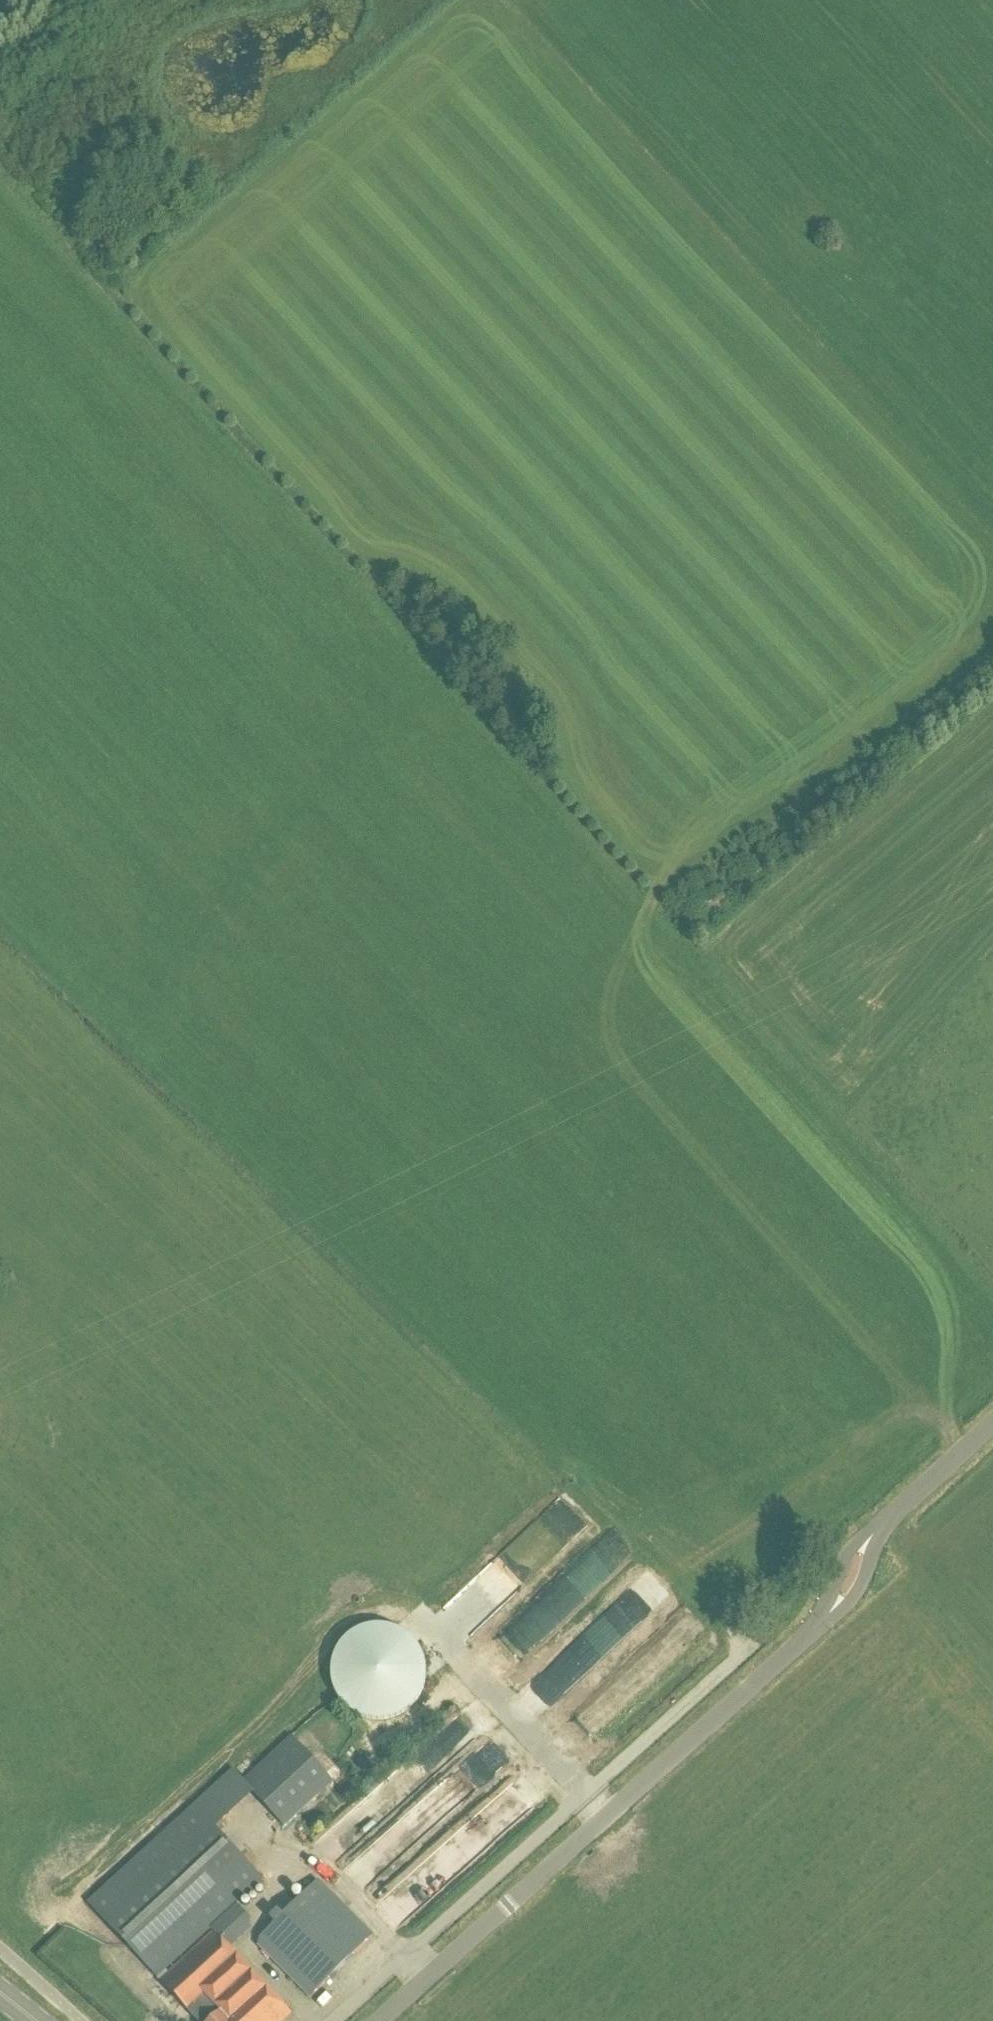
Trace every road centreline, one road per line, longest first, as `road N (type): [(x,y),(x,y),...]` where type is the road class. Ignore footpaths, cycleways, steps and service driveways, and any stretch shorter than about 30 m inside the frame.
road 1 (unclassified): [(379,2020),(815,1628)]
road 2 (unclassified): [(888,1518),(992,1422)]
road 3 (unclassified): [(815,1628),(855,1593),(888,1518)]
road 4 (unclassified): [(888,1518),(849,1552),(815,1628)]

